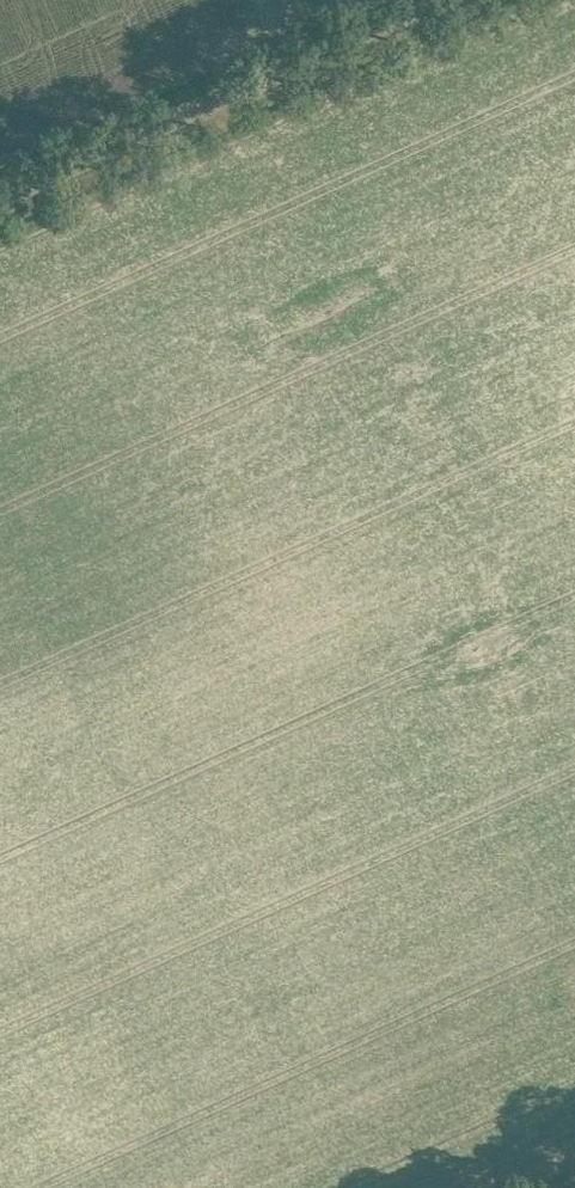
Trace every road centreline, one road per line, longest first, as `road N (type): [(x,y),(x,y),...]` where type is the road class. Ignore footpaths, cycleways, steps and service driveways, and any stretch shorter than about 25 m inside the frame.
road 1 (unclassified): [(0,193),(430,0)]

